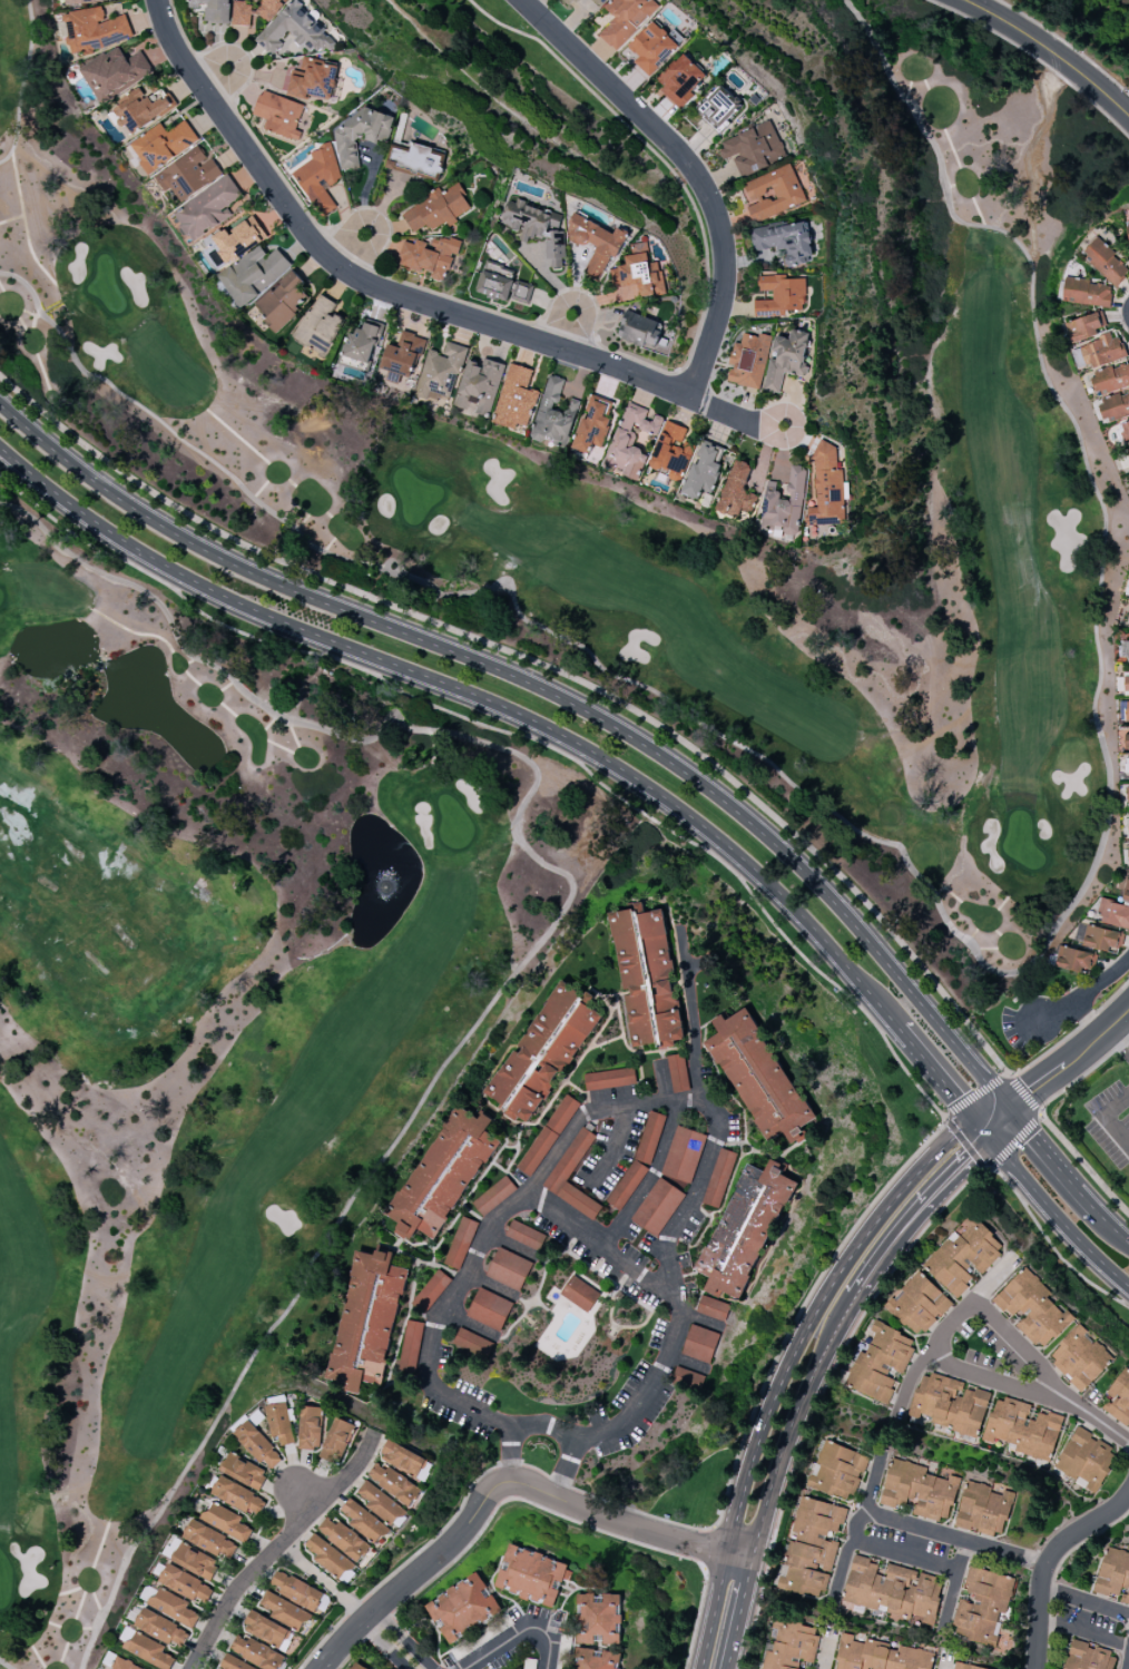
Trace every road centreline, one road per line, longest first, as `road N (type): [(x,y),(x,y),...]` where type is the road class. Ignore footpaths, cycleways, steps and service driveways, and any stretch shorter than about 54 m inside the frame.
road 1 (tertiary): [(0,447),(82,512),(210,589),(541,724),(684,811),(781,894),(1001,1153),(1128,1286)]
road 2 (tertiary): [(1010,1111),(822,890),(708,787),(548,690),(282,587),(160,526),(77,471),(0,403)]
road 3 (residential): [(157,0),(198,86),(318,246),(347,271),(387,293),(562,348),(782,435)]
road 4 (tertiary): [(1010,1111),(952,1139),(913,1178),(866,1231),(797,1338),(743,1480),(700,1668)]
road 5 (residential): [(521,0),(699,177),(719,224),(726,284),(691,399)]
road 6 (residential): [(193,1668),(230,1603),(347,1479),(377,1432)]
road 7 (tertiary): [(756,1559),(803,1395),(857,1297)]
road 8 (residential): [(325,1668),(370,1616),(446,1552),(483,1504),(517,1485)]
road 9 (residential): [(756,1559),(688,1544),(517,1485)]
road 10 (tertiary): [(857,1297),(890,1247),(1010,1111)]
road 11 (residential): [(1038,1668),(1041,1590),(1053,1554),(1128,1494)]
road 12 (tertiary): [(958,0),(1011,27),(1128,120)]
road 13 (tertiary): [(1128,1010),(1010,1111)]
road 14 (residential): [(473,1668),(534,1630),(550,1638),(548,1668)]

